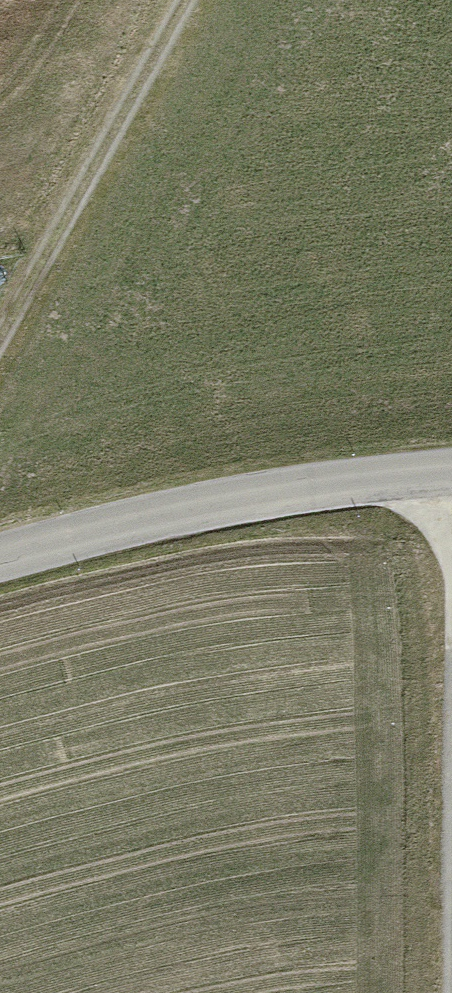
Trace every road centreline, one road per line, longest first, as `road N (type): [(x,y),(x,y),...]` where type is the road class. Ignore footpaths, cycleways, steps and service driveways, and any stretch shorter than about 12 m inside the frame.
road 1 (tertiary): [(0,570),(239,506),(451,473)]
road 2 (track): [(0,338),(187,0)]

